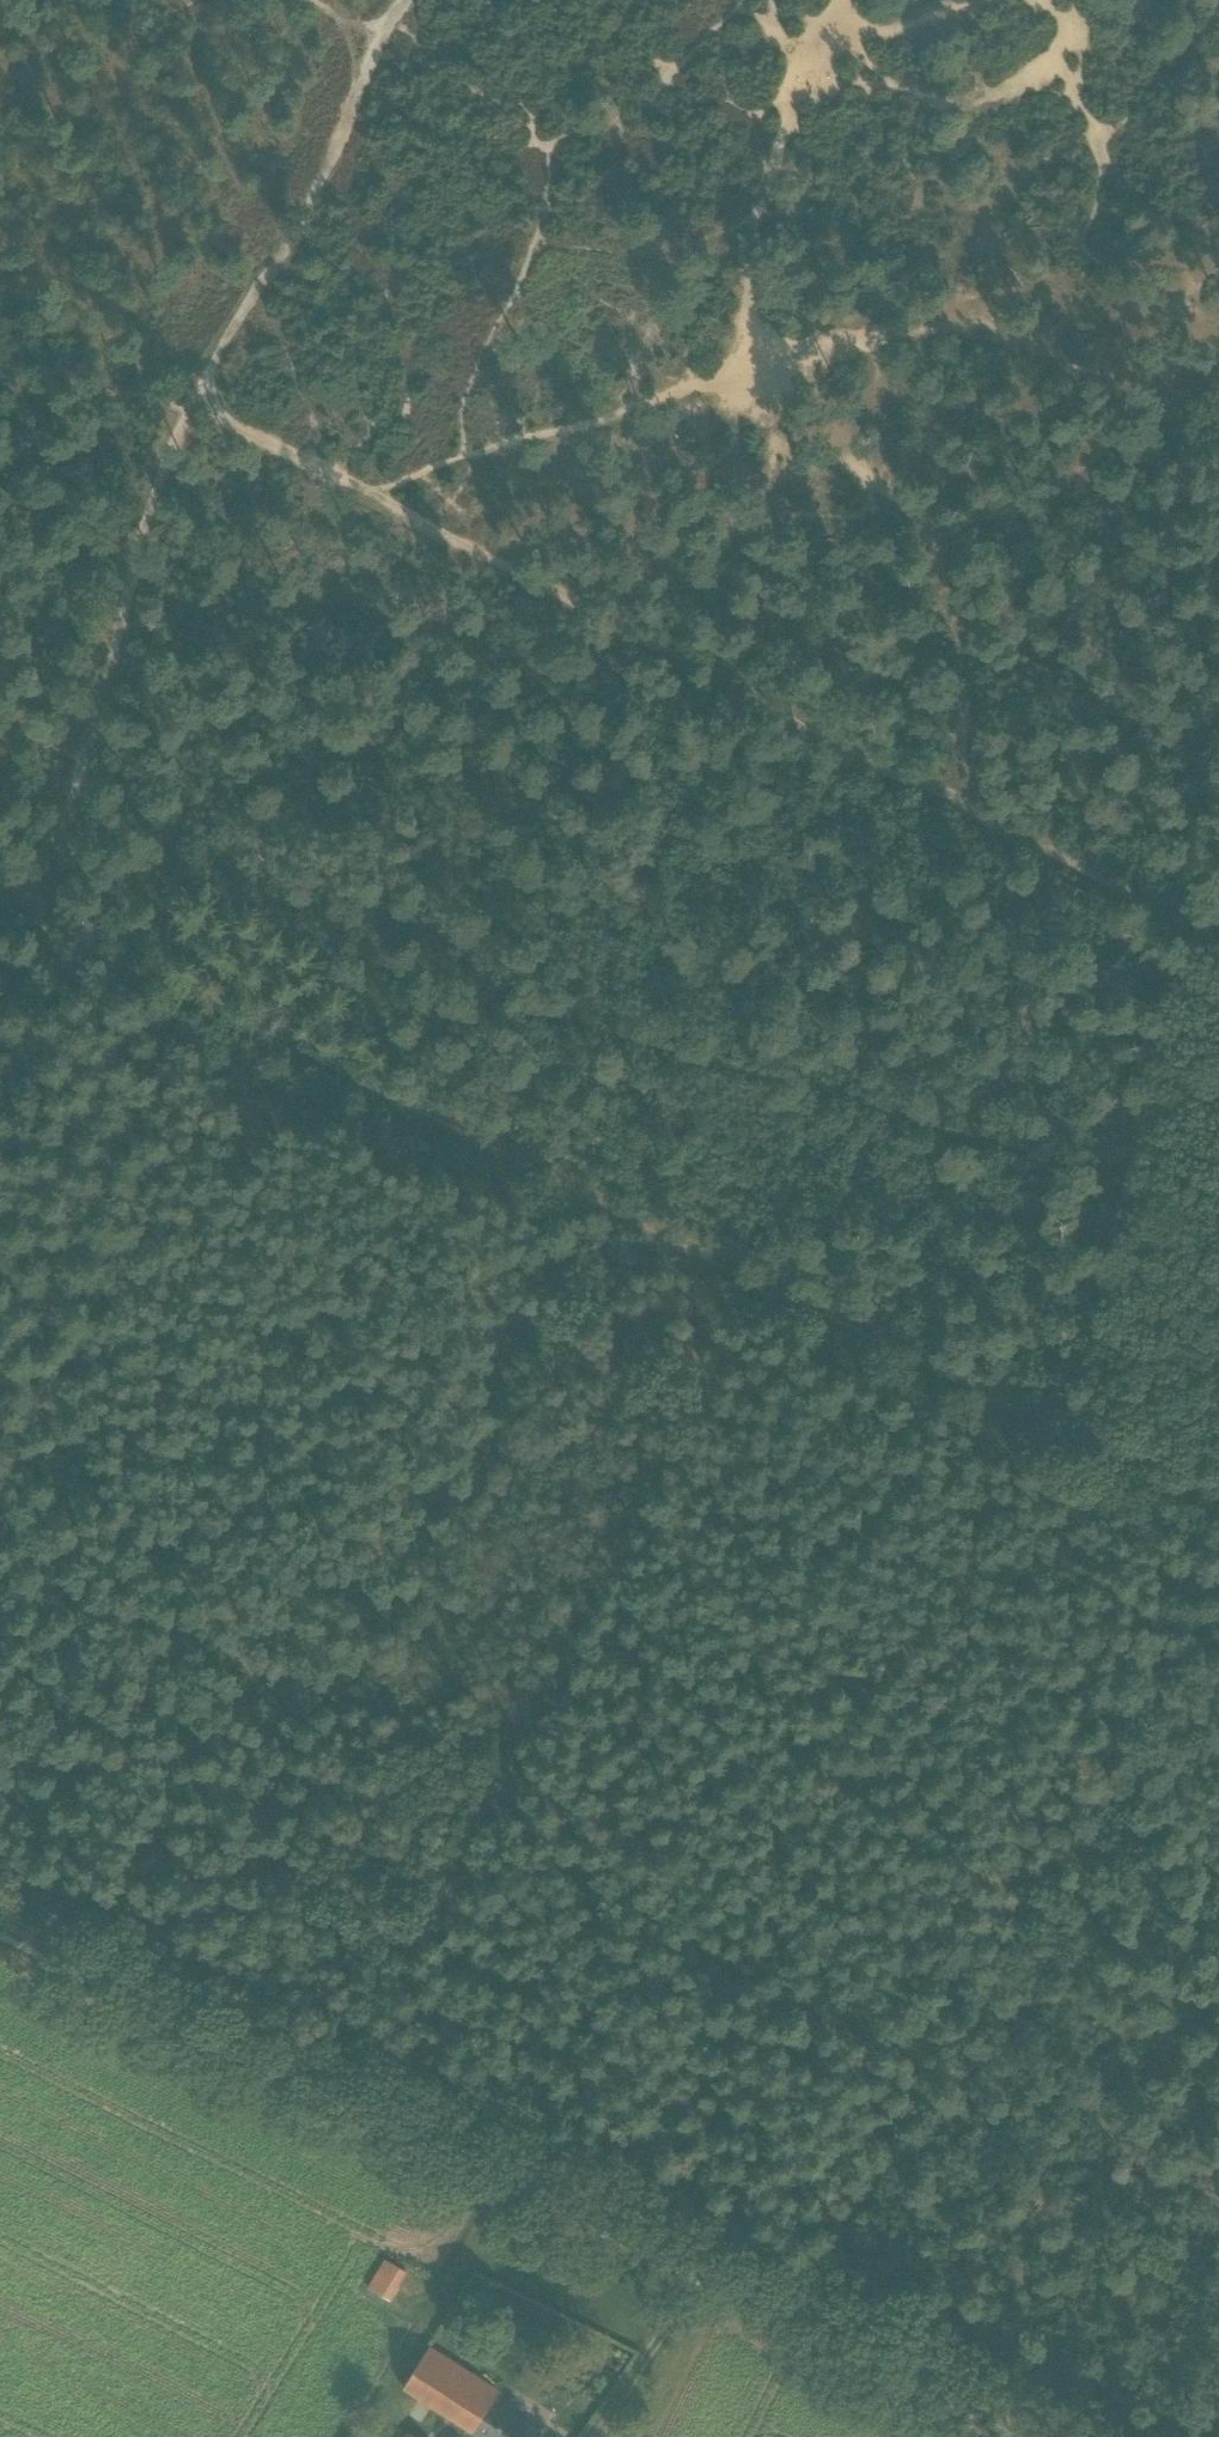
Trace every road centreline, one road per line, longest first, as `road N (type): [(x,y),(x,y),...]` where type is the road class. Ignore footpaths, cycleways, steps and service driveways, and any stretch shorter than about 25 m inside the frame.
road 1 (track): [(1042,2436),(0,1917)]
road 2 (track): [(1076,1439),(38,939)]
road 3 (track): [(937,811),(201,402)]
road 4 (track): [(38,939),(63,868),(119,623),(201,402)]
road 5 (track): [(201,402),(415,0)]
road 6 (track): [(1184,949),(937,811)]
road 7 (track): [(1218,1507),(1076,1439)]

